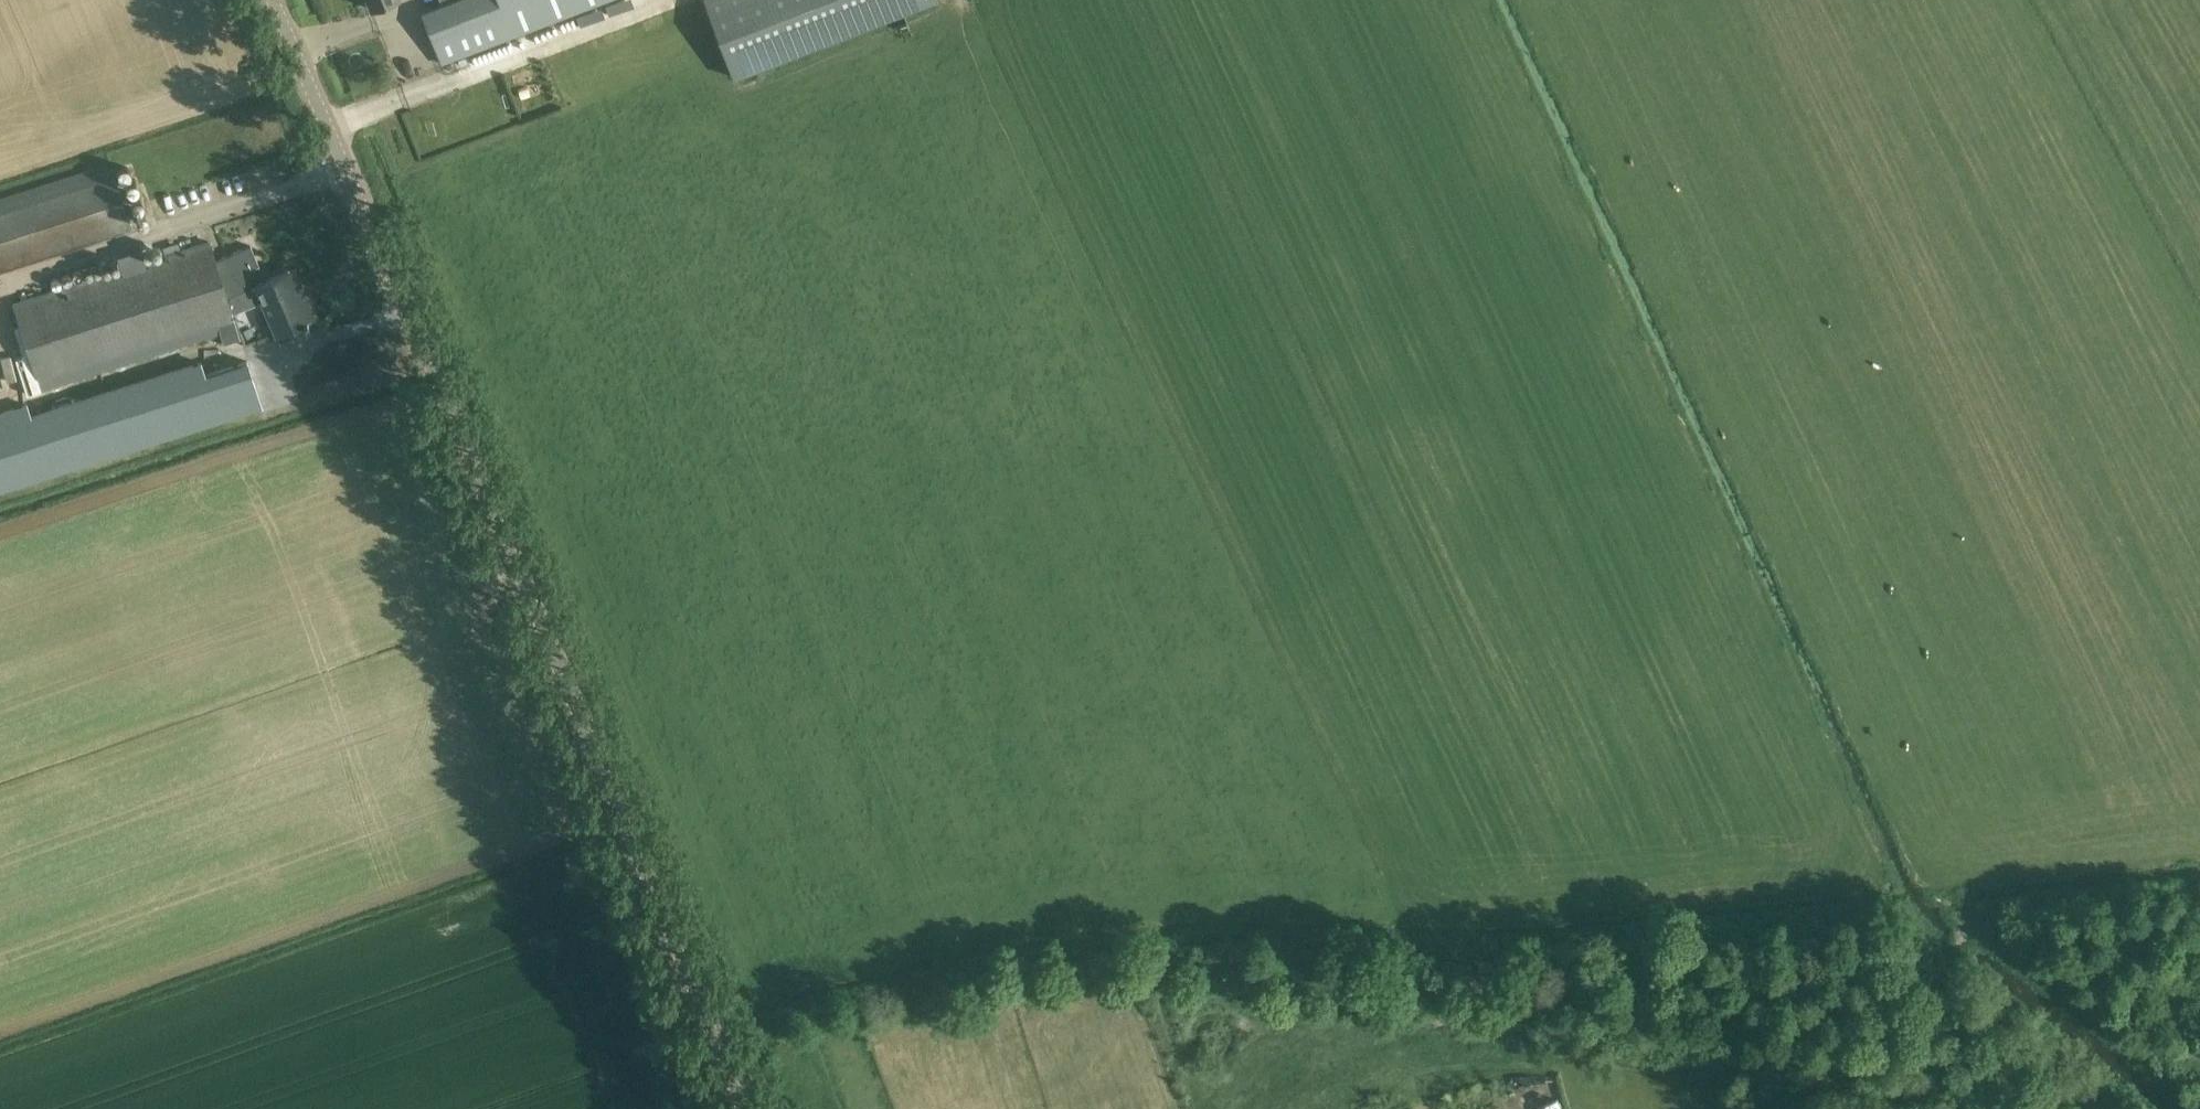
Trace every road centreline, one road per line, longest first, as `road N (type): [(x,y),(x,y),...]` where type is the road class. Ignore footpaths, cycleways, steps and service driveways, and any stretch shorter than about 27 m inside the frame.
road 1 (tertiary): [(740,1108),(268,0)]

